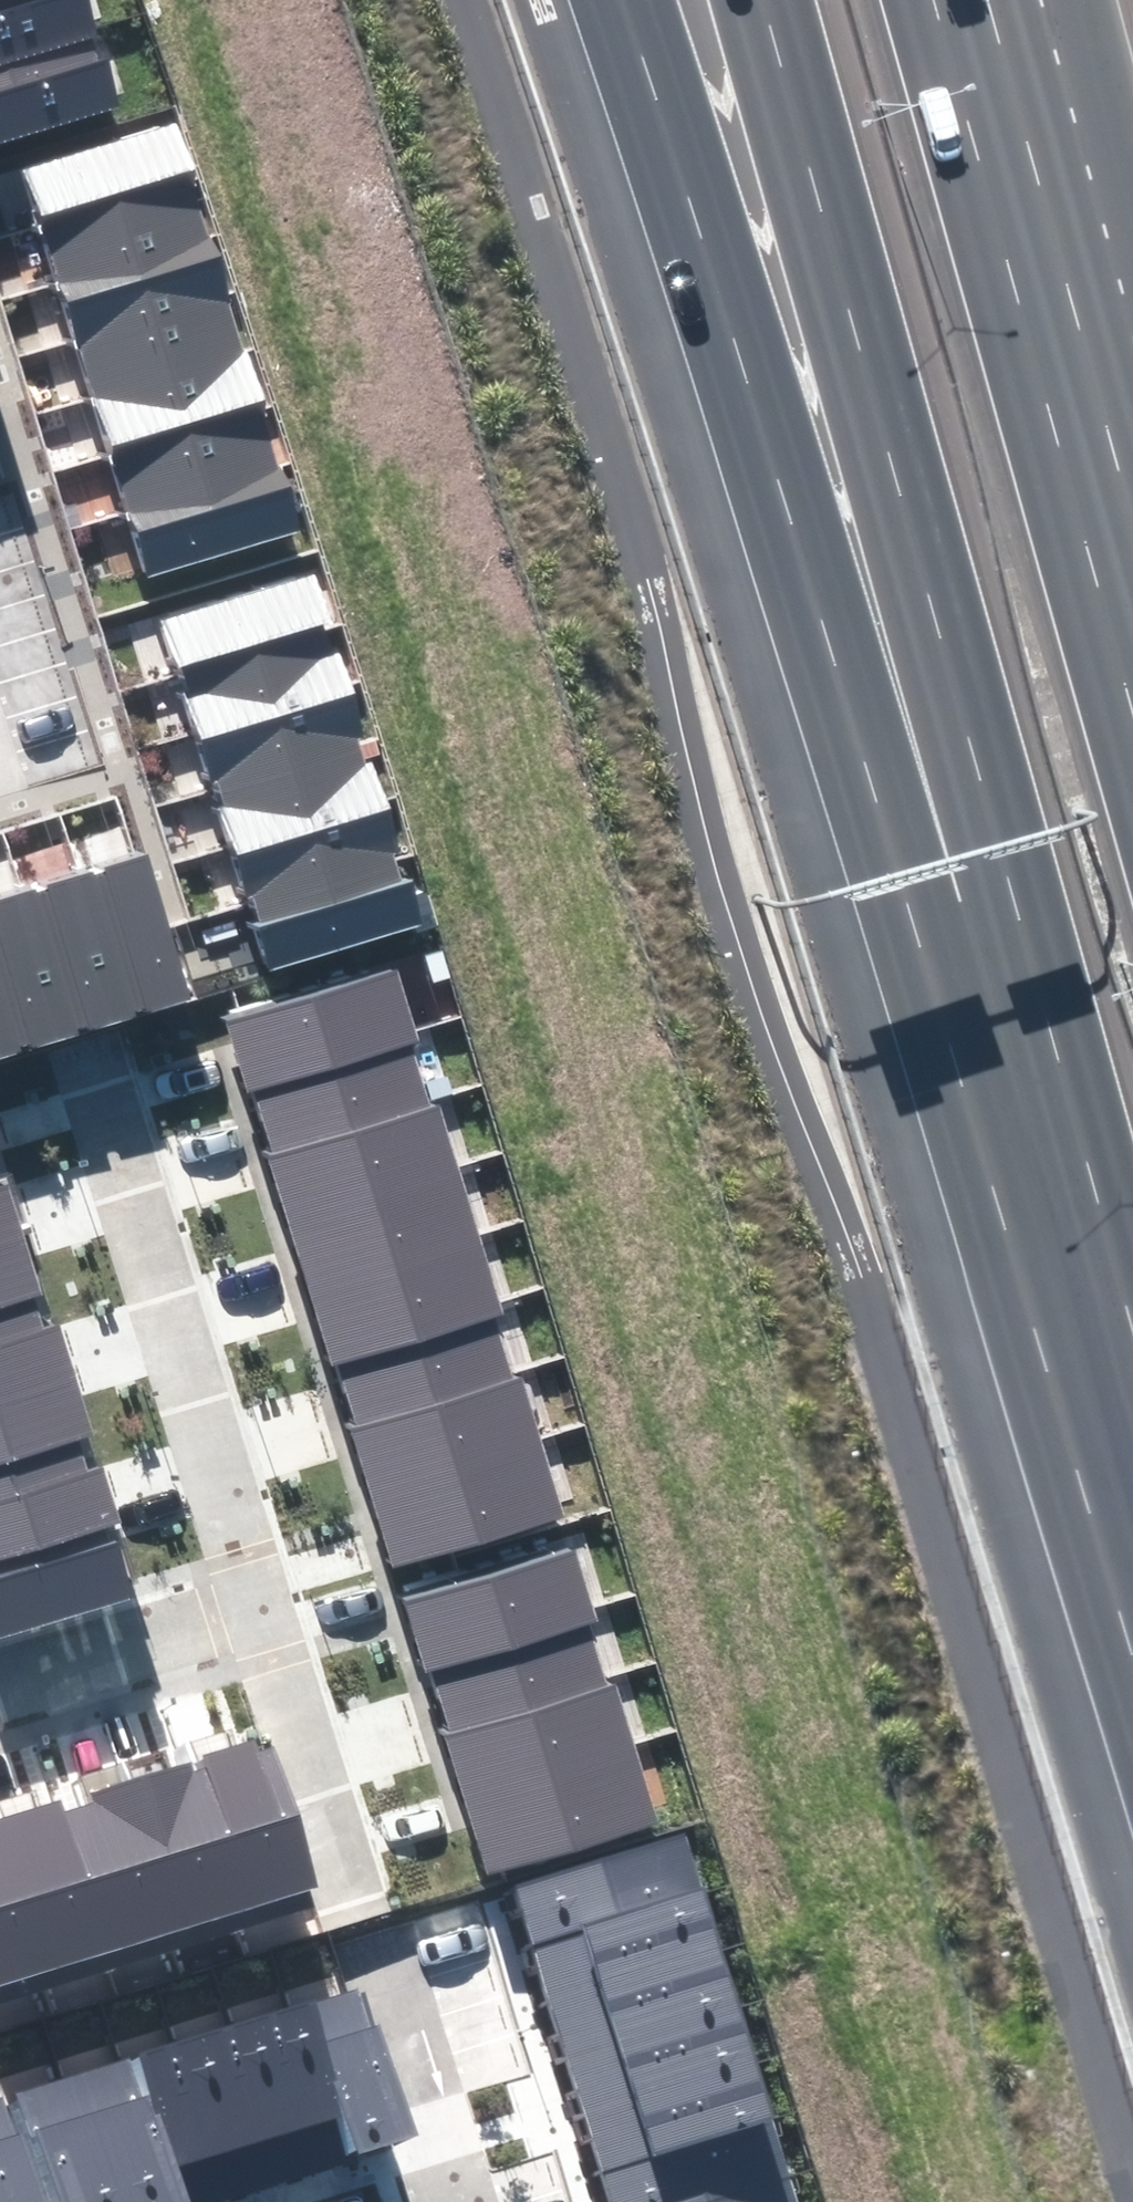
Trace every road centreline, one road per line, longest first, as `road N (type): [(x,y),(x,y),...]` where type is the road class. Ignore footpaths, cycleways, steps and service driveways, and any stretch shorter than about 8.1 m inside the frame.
road 1 (motorway): [(1132,1465),(911,886),(623,0)]
road 2 (motorway): [(1132,1343),(765,0)]
road 3 (residential): [(272,1616),(113,1104)]
road 4 (motorway): [(1021,274),(1132,675)]
road 5 (residential): [(272,1616),(357,1894)]
road 6 (motorway): [(943,0),(1021,274)]
road 7 (residential): [(0,1693),(272,1616)]
road 8 (motorway): [(1000,0),(1021,274)]
road 9 (residential): [(379,1951),(453,2201)]

